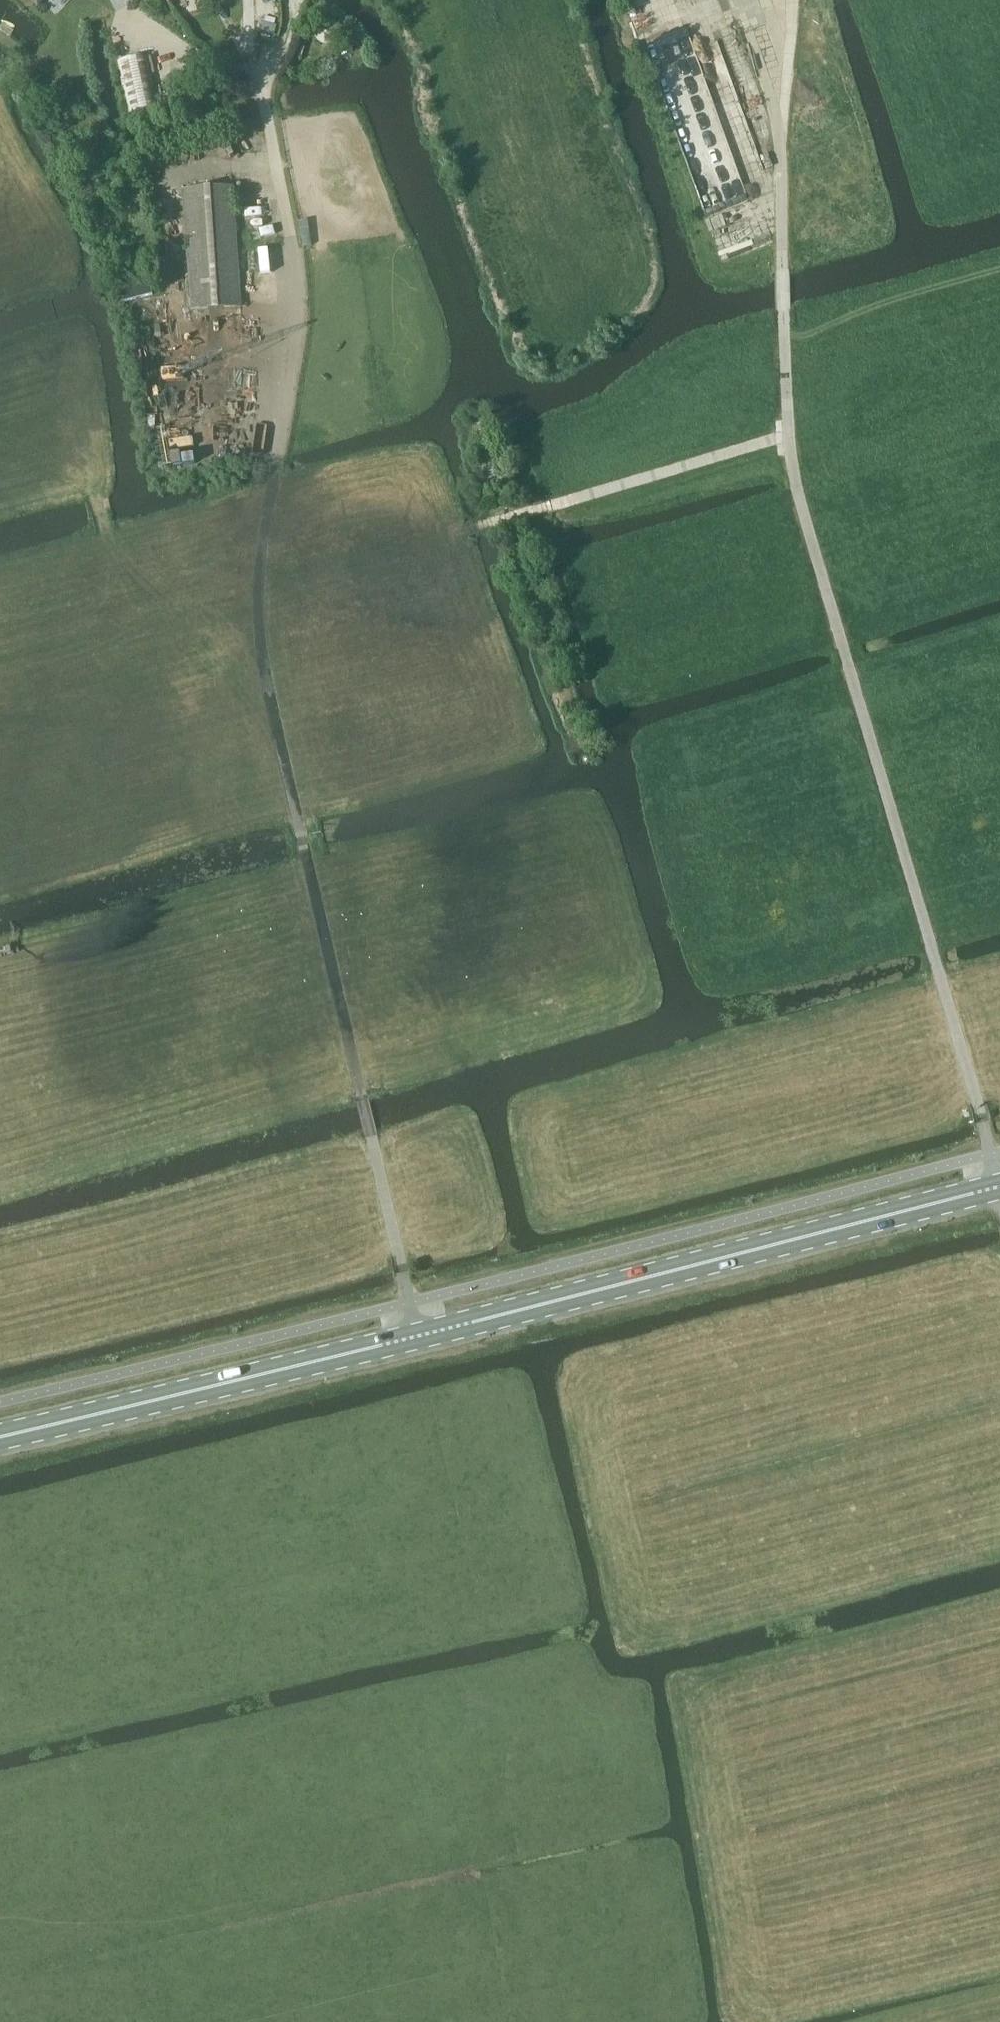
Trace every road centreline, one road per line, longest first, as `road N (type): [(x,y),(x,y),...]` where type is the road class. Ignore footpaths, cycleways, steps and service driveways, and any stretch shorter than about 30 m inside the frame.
road 1 (secondary): [(420,1336),(999,1187)]
road 2 (secondary): [(420,1336),(0,1437)]
road 3 (track): [(787,338),(660,451),(555,507),(514,516)]
road 4 (track): [(268,530),(461,535),(514,516)]

